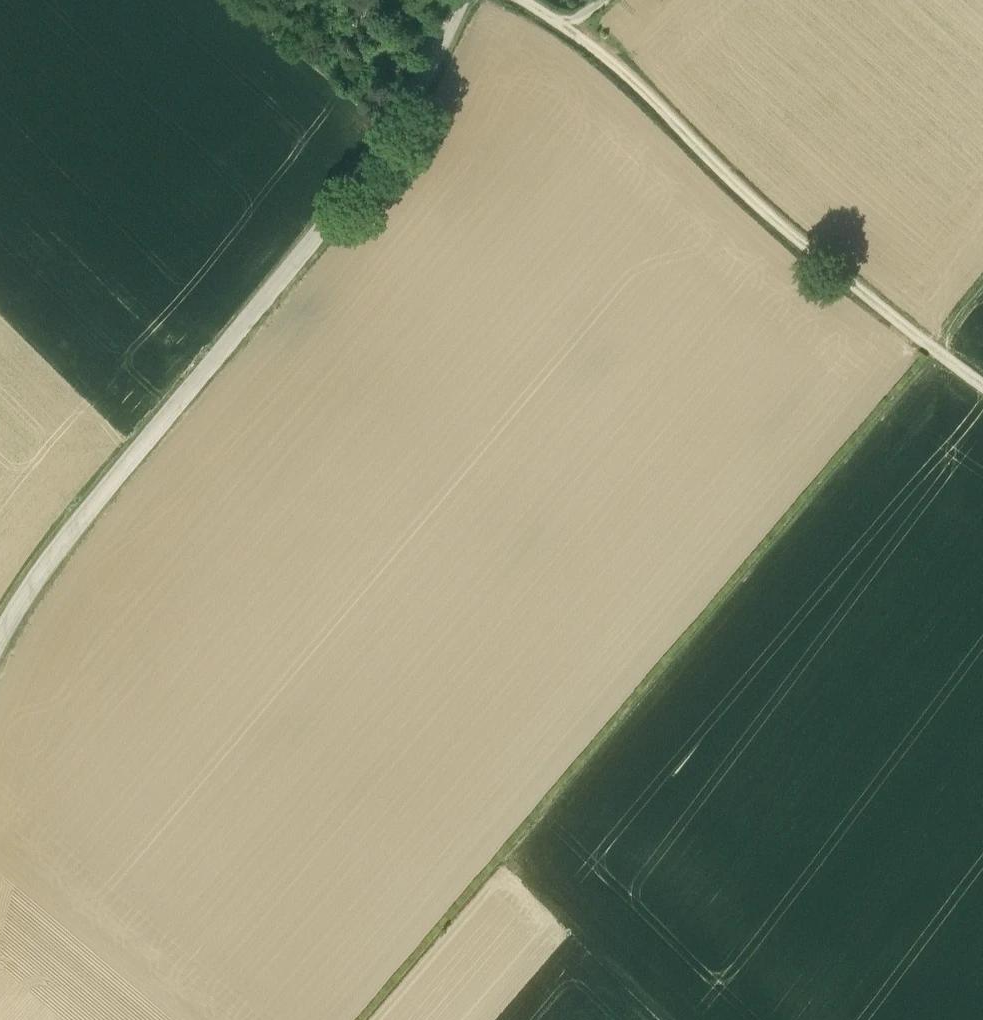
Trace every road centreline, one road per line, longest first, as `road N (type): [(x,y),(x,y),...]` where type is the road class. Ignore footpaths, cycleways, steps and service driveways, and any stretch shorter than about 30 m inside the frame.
road 1 (unclassified): [(0,637),(71,530),(354,187),(428,70),(461,0)]
road 2 (track): [(933,346),(746,193),(619,67),(525,0)]

